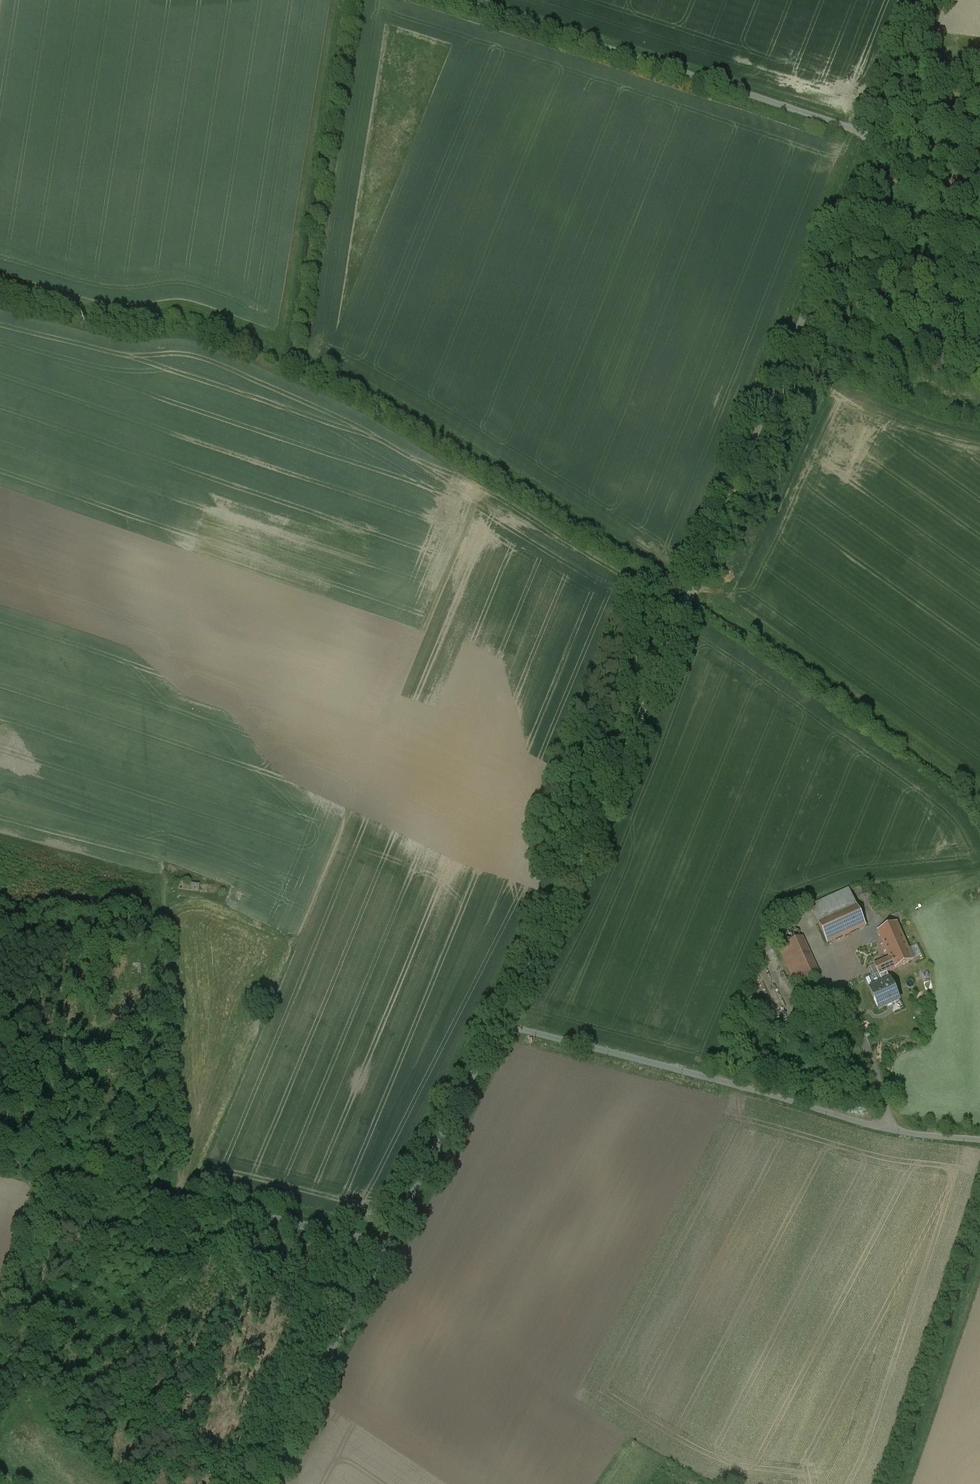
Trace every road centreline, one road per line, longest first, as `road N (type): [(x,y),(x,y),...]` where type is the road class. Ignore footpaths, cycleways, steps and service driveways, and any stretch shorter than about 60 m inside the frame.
road 1 (unclassified): [(880,136),(692,603),(500,1026)]
road 2 (unclassified): [(500,1026),(894,1133),(979,1141)]
road 3 (unclassified): [(452,0),(880,136)]
road 4 (unclassified): [(385,1248),(0,1159)]
road 5 (unclassified): [(265,1483),(385,1248)]
road 6 (unclassified): [(385,1248),(500,1026)]
road 7 (unclassified): [(934,0),(880,136)]
road 8 (track): [(857,194),(979,228)]

